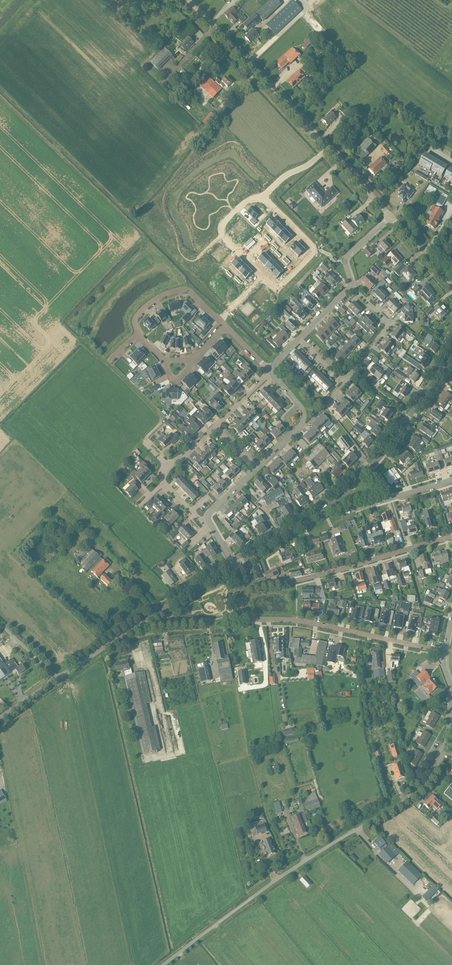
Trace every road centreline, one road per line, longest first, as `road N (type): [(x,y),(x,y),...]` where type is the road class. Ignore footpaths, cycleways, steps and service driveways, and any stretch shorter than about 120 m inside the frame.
road 1 (unclassified): [(164,964),(305,860),(422,788),(442,758),(451,704)]
road 2 (residential): [(242,594),(451,537)]
road 3 (tertiary): [(328,148),(189,0)]
road 4 (unclassified): [(444,652),(307,623),(246,619)]
road 5 (tertiary): [(327,508),(387,448),(451,355)]
road 6 (residential): [(169,467),(269,373)]
road 7 (residential): [(327,508),(348,511),(451,479)]
road 8 (tertiary): [(56,679),(163,610)]
road 9 (residential): [(207,518),(295,431)]
road 10 (residential): [(218,319),(185,288),(140,313),(136,337)]
road 11 (residential): [(262,197),(245,200),(219,228),(261,277)]

